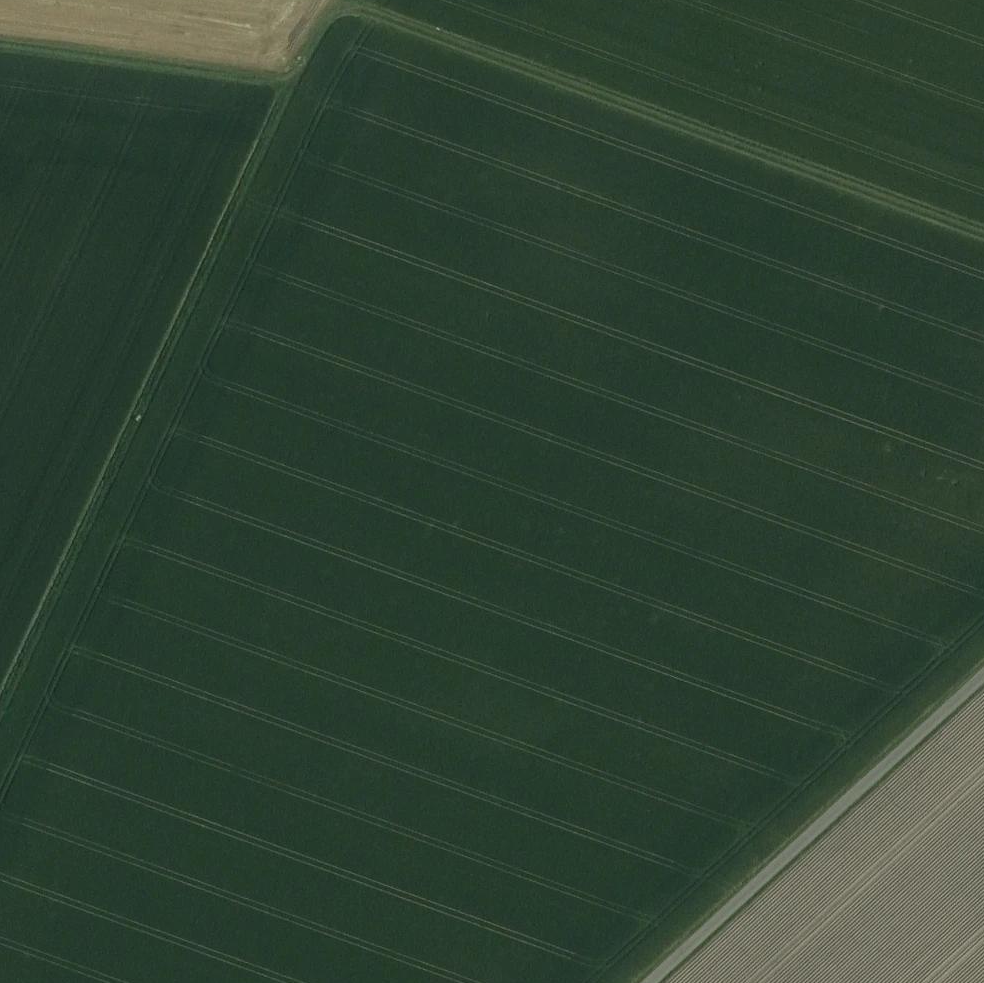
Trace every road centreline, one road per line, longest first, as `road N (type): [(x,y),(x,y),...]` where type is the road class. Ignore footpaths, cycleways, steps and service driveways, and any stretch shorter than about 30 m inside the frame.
road 1 (track): [(292,82),(0,716)]
road 2 (track): [(339,0),(983,232)]
road 3 (unclassified): [(651,982),(983,678)]
road 4 (track): [(0,44),(292,82),(338,0)]

